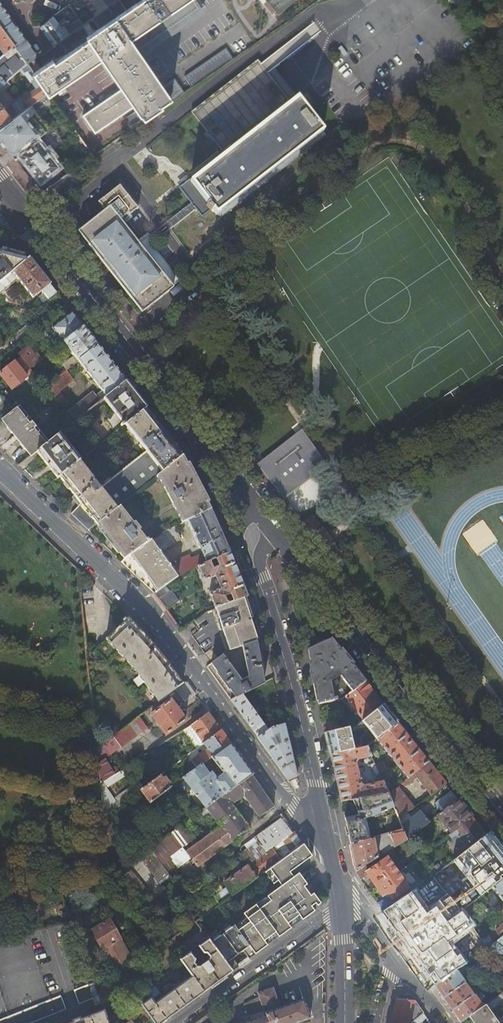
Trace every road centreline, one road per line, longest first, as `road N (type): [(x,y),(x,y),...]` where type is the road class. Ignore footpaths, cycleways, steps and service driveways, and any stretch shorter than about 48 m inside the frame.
road 1 (residential): [(328,835),(290,804),(138,598),(0,469)]
road 2 (secondary): [(22,211),(266,519)]
road 3 (secondary): [(266,519),(502,818)]
road 4 (secondary): [(266,519),(252,549),(328,835)]
road 5 (residential): [(177,1022),(343,904)]

